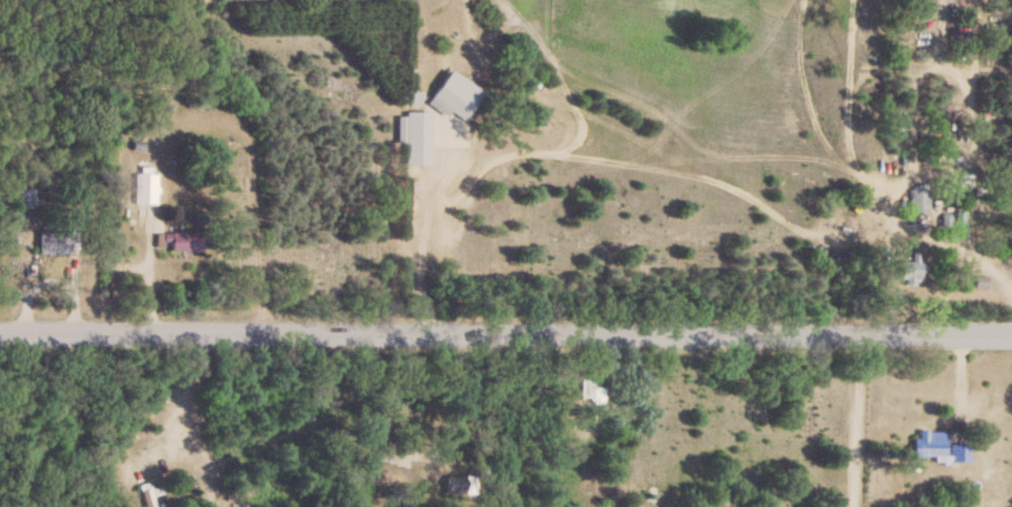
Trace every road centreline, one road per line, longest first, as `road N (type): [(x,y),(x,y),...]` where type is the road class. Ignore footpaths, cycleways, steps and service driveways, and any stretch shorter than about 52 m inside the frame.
road 1 (residential): [(0,329),(1011,338)]

